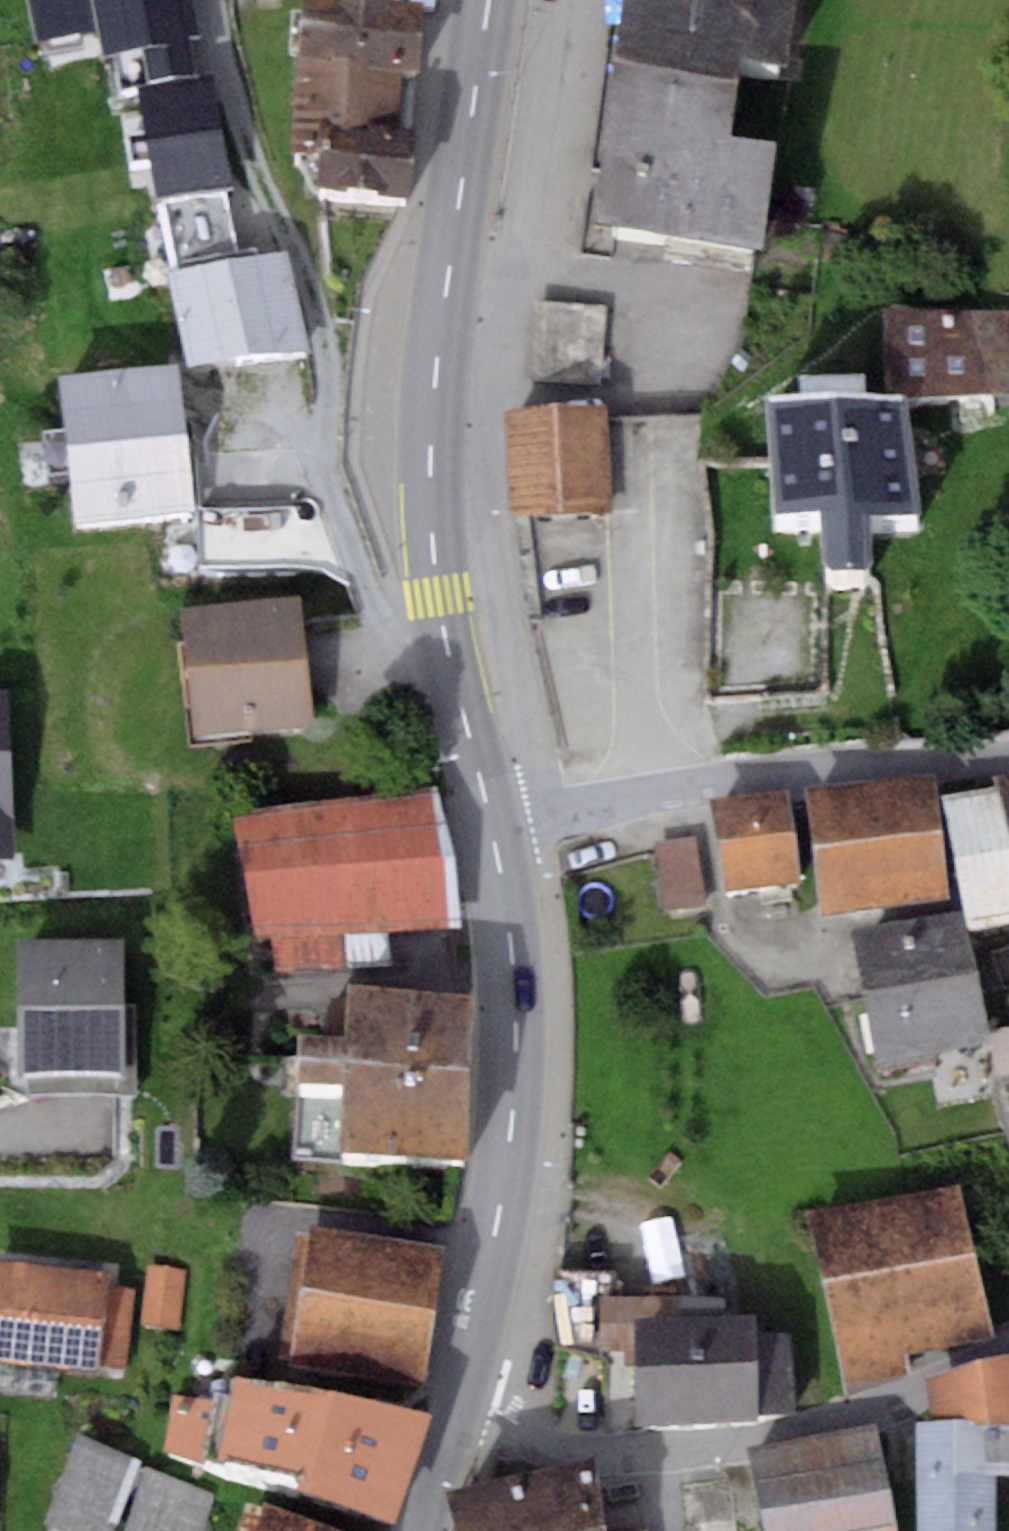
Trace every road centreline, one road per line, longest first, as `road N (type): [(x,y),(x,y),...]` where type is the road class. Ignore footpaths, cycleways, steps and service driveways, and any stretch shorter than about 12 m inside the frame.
road 1 (primary): [(492,828),(449,649),(431,457),(441,327),(490,0)]
road 2 (residential): [(463,1393),(546,1447),(610,1456),(835,1422),(912,1397),(1008,1350)]
road 3 (primary): [(463,1393),(516,1055),(492,828)]
road 4 (residential): [(492,828),(784,769),(1008,748)]
road 5 (primary): [(423,1530),(463,1393)]

